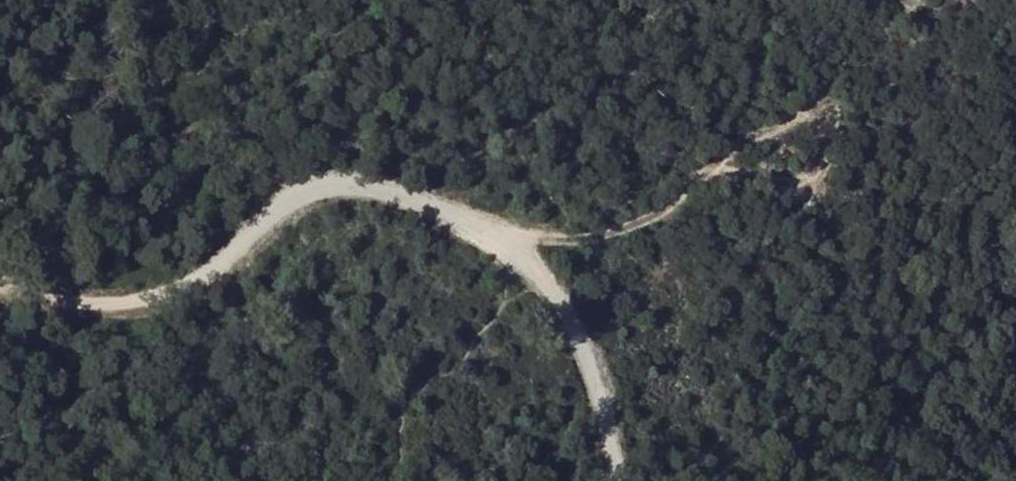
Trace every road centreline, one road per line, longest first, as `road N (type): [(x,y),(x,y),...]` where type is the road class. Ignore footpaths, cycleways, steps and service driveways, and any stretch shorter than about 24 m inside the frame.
road 1 (track): [(0,287),(50,304),(129,311),(199,291),(263,216),(319,185),(383,191),(509,251),(548,281),(598,360),(632,480)]

